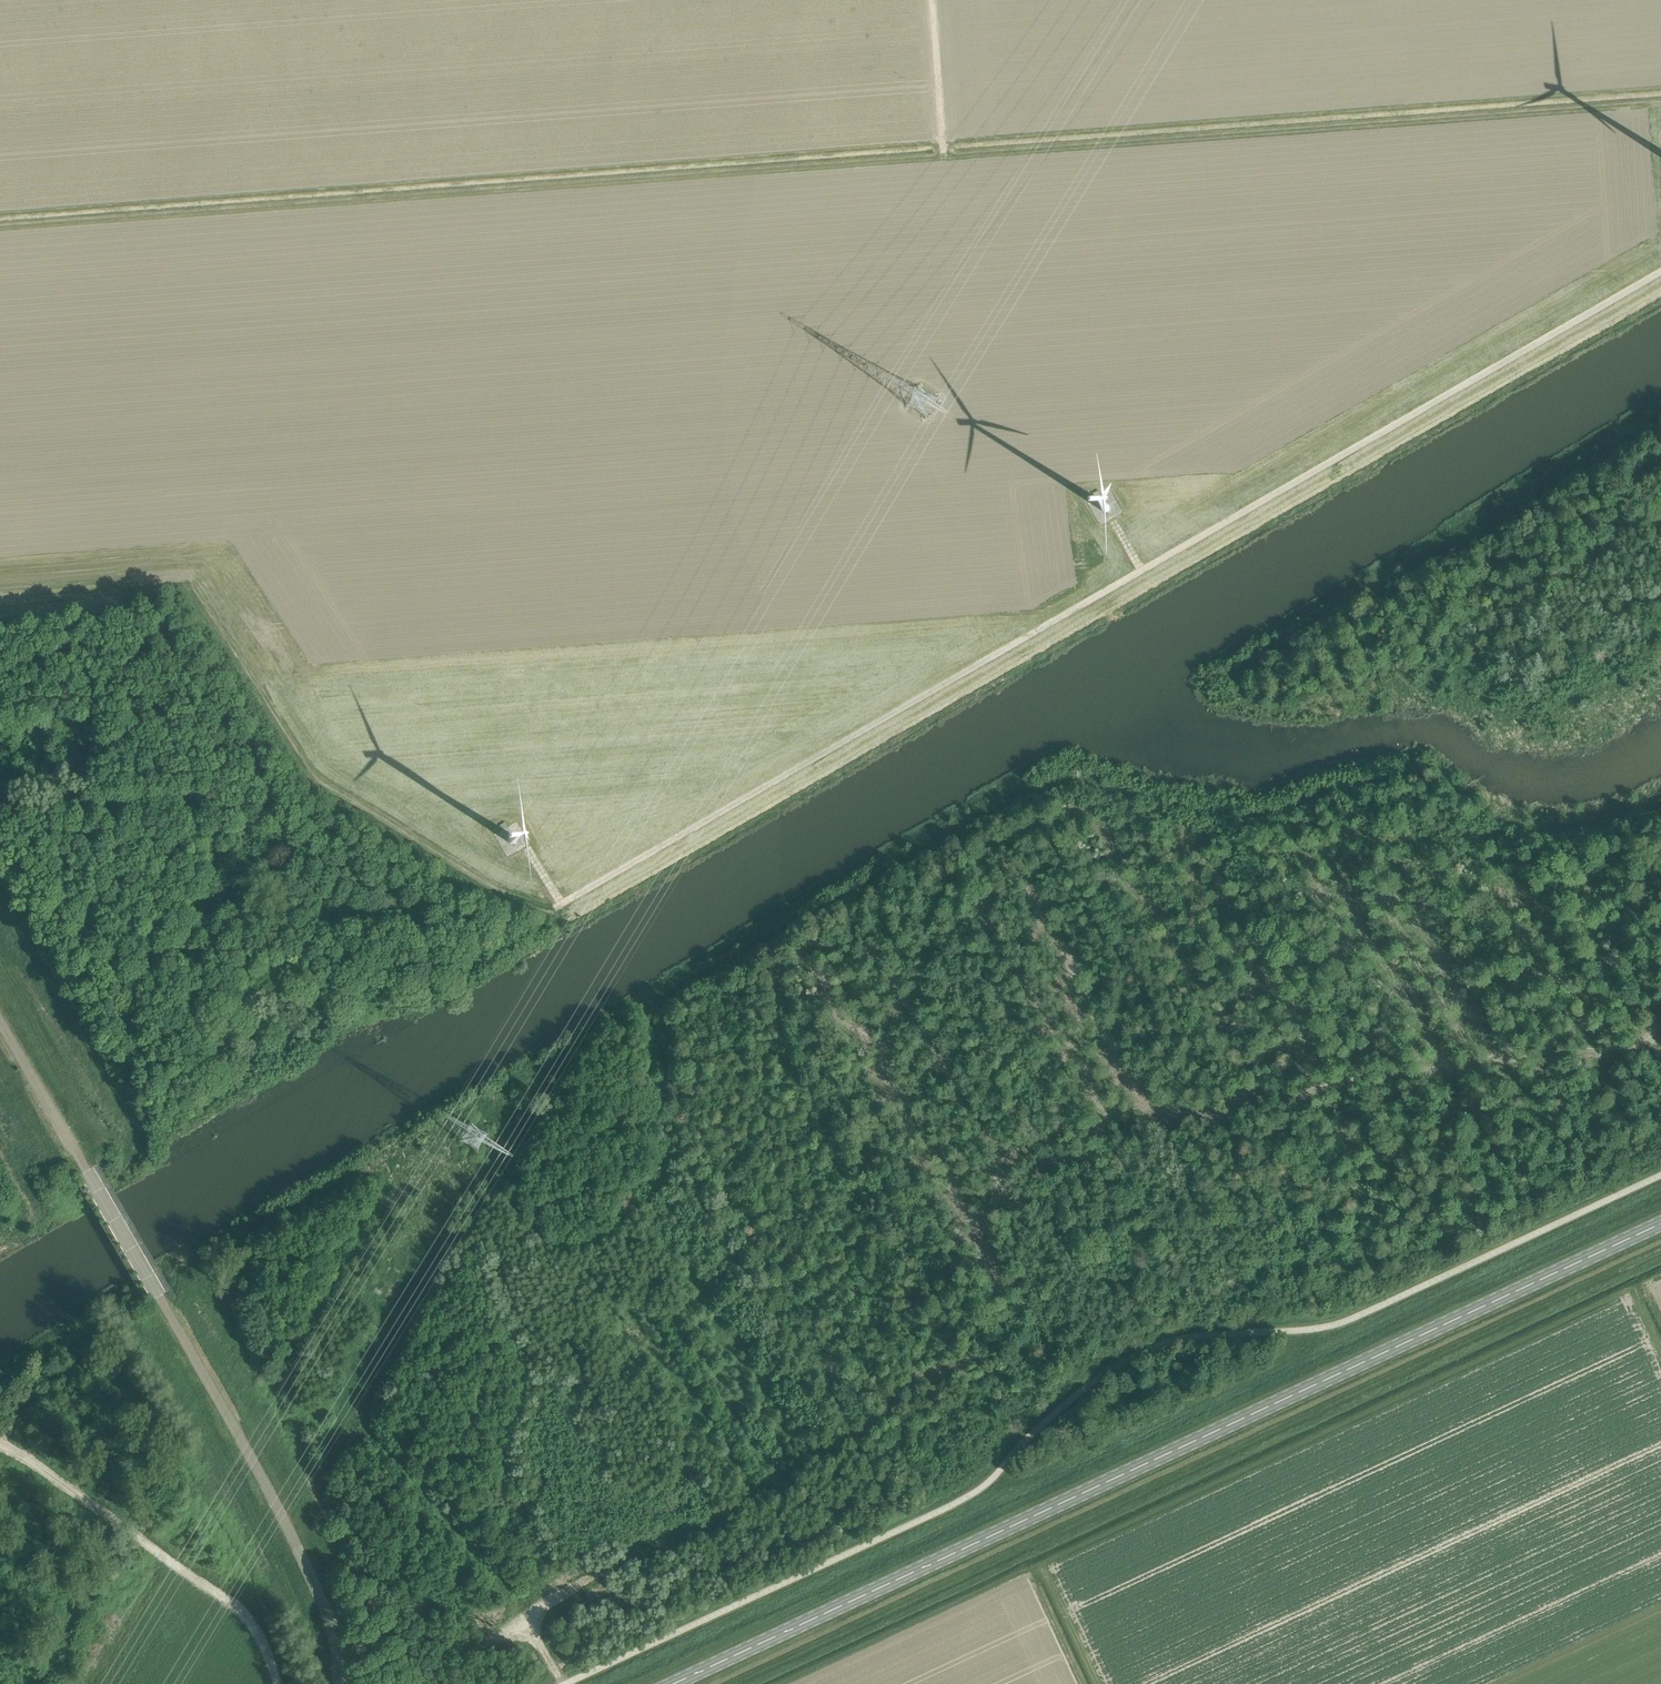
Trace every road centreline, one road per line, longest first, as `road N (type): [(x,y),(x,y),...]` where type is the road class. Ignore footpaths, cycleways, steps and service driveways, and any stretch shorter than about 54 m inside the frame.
road 1 (primary): [(672,1683),(1660,1223)]
road 2 (unclassified): [(333,1683),(326,1616),(267,1489),(0,1021)]
road 3 (track): [(277,1683),(246,1613),(0,1441)]

